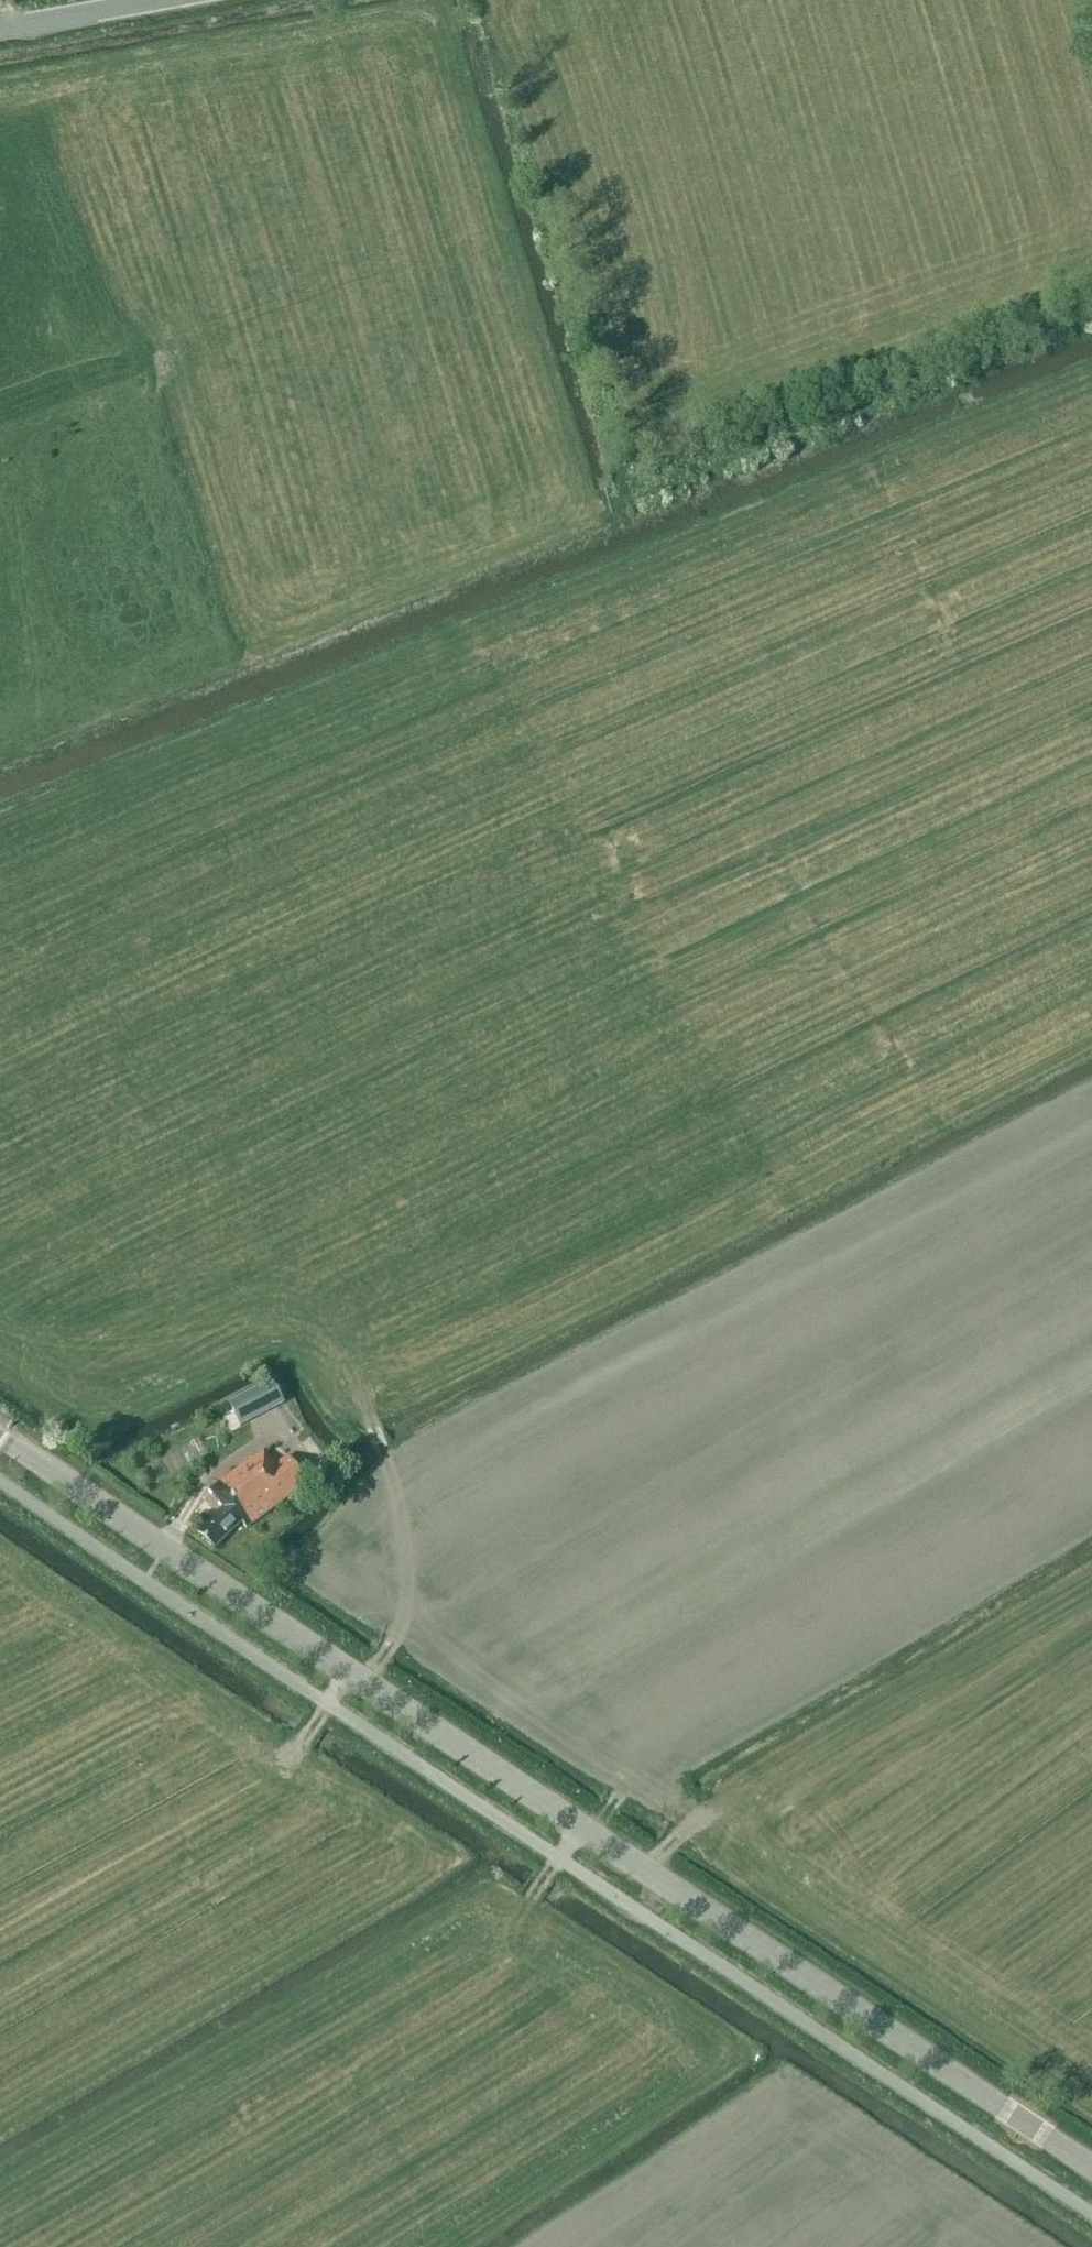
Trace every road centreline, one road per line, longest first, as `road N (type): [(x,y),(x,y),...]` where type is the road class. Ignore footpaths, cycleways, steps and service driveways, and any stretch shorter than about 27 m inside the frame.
road 1 (tertiary): [(1091,2169),(0,1441)]
road 2 (unclassified): [(0,28),(156,0)]

